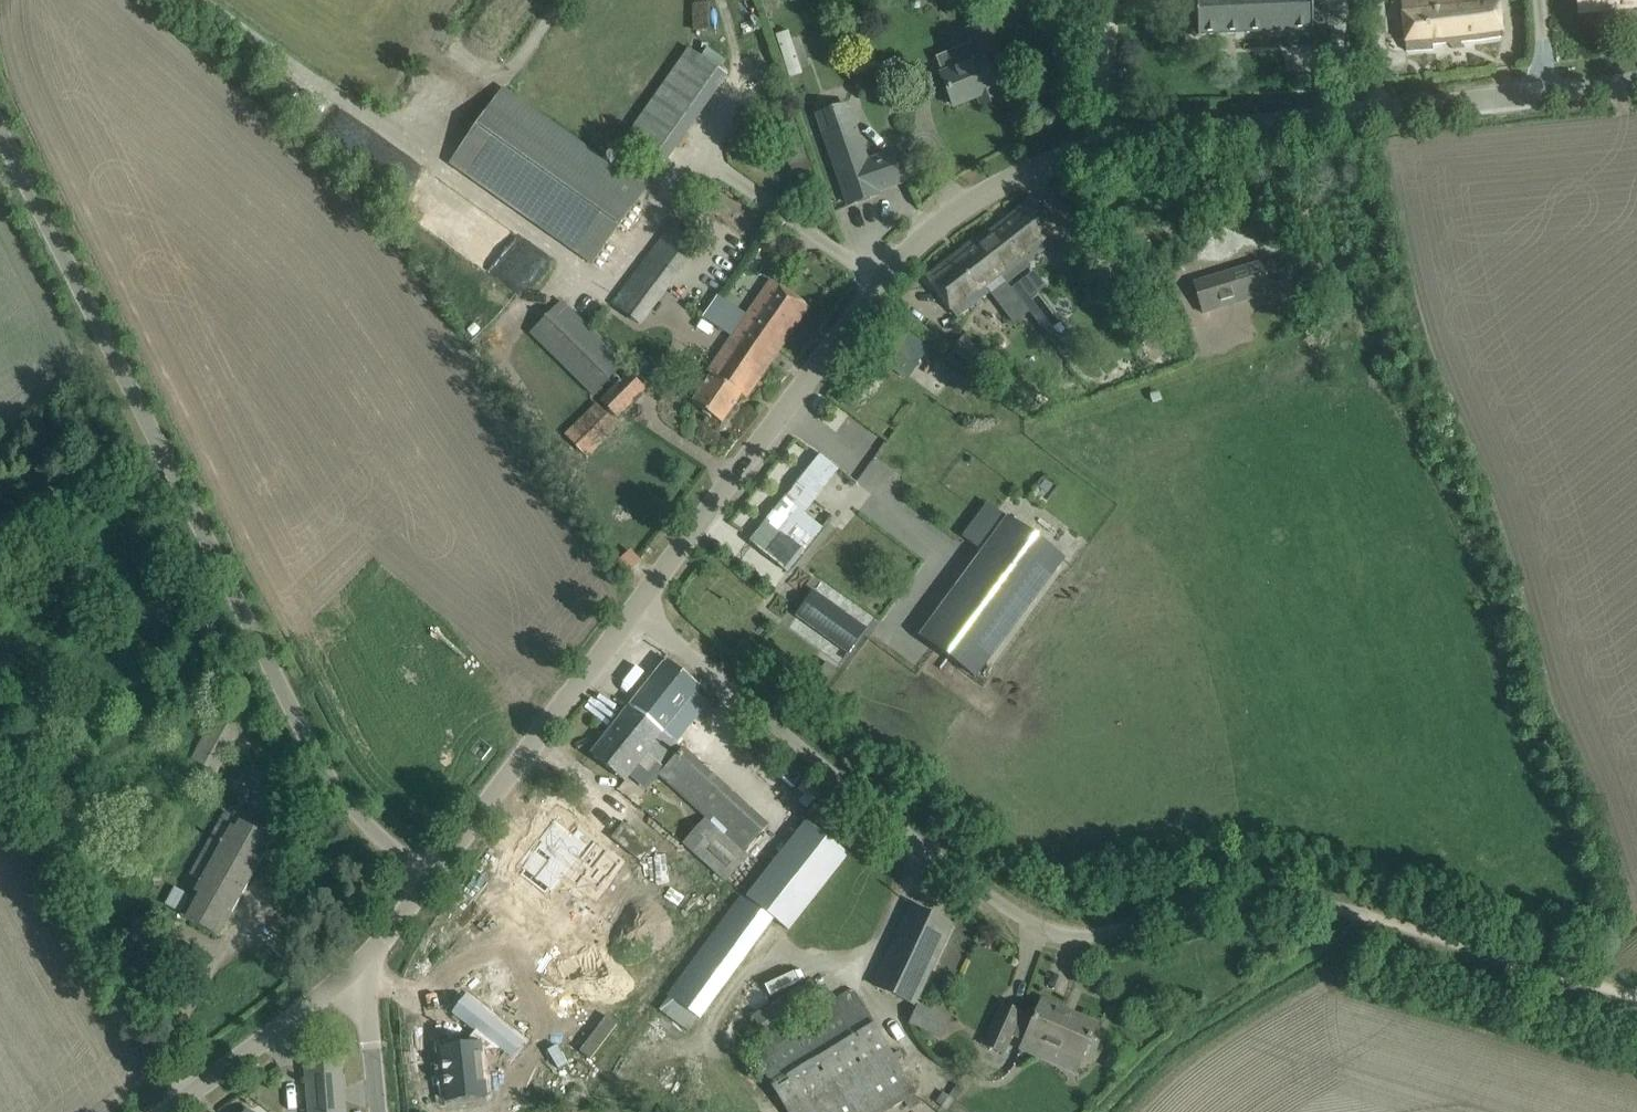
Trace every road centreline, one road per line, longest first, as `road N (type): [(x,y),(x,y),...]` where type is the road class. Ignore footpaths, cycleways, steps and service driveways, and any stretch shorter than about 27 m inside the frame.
road 1 (unclassified): [(635,608),(872,293),(915,246),(1011,177),(1132,141),(1636,80)]
road 2 (unclassified): [(429,877),(333,786),(0,130)]
road 3 (unclassified): [(1342,908),(1290,899),(1213,903),(1080,936),(1033,924),(908,834),(635,608)]
road 4 (unclassified): [(429,877),(635,608)]
road 5 (track): [(1636,993),(1342,908)]
road 6 (unclassified): [(166,1111),(364,960)]
road 7 (unclassified): [(391,131),(206,0)]
road 8 (unclassified): [(364,960),(379,1111)]

